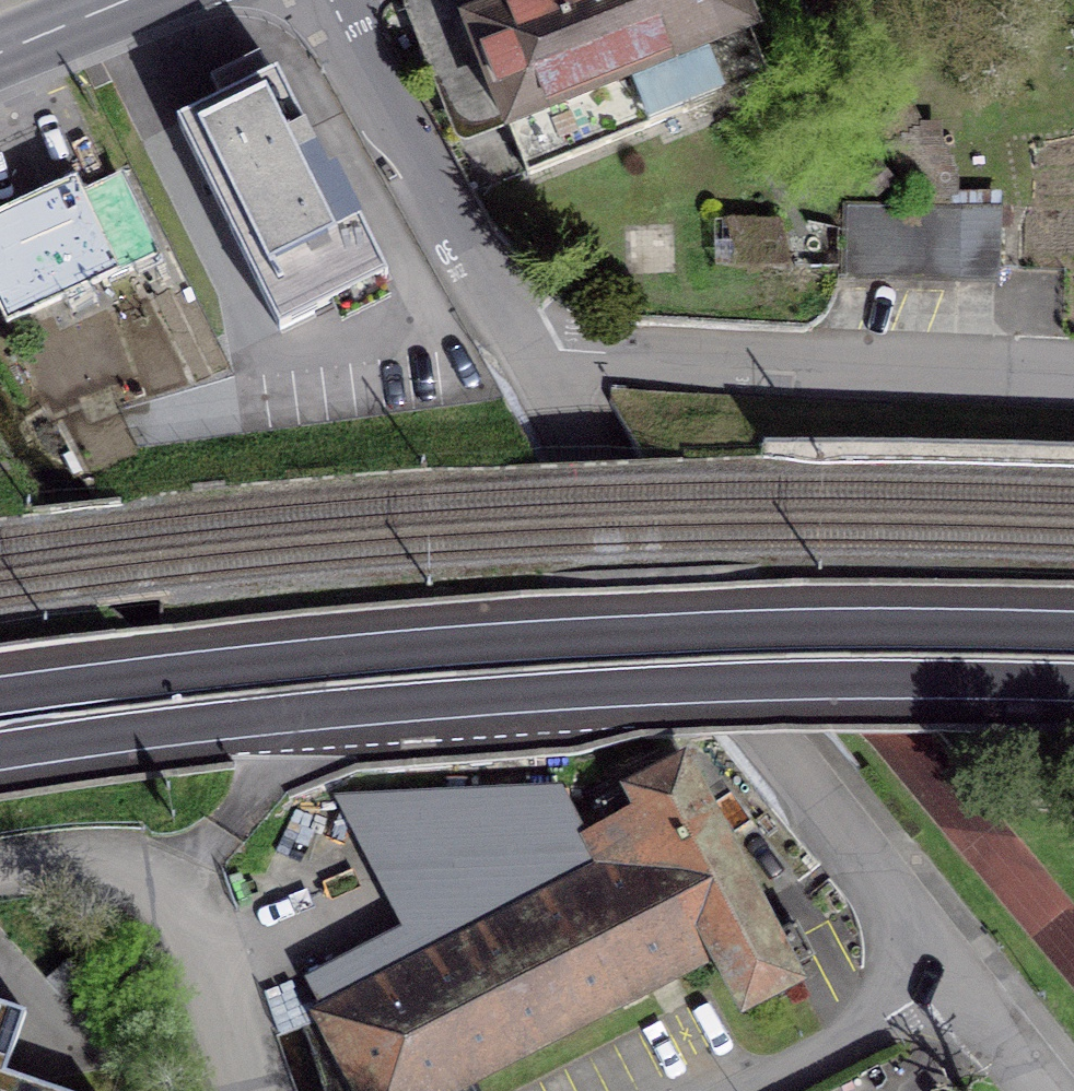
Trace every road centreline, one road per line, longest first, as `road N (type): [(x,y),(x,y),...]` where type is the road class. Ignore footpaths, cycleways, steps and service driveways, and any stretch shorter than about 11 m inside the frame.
road 1 (motorway): [(0,751),(178,723),(468,696),(1073,683)]
road 2 (motorway): [(1073,633),(793,632),(462,646),(0,696)]
road 3 (residential): [(524,360),(932,964)]
road 4 (residential): [(524,360),(1073,385)]
road 5 (residential): [(333,0),(524,360)]
road 6 (residential): [(0,862),(99,853),(195,913),(245,1090)]
road 7 (residential): [(743,1090),(855,1037),(932,964)]
road 8 (residential): [(932,964),(1034,1090)]
road 9 (primary): [(0,53),(131,0)]

